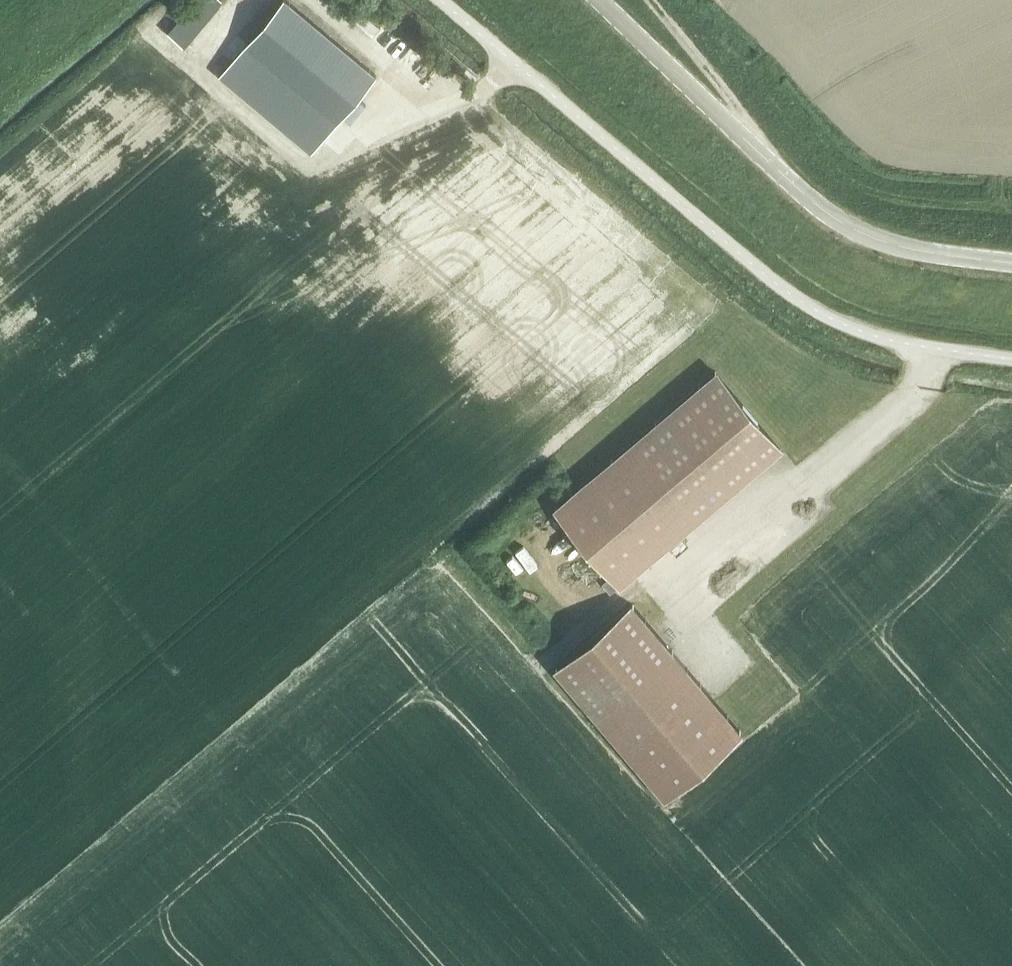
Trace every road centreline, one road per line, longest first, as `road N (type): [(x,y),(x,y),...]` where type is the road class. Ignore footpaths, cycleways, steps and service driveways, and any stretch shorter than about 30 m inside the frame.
road 1 (unclassified): [(1011,363),(875,338),(811,307),(442,0)]
road 2 (tertiary): [(1011,263),(882,239),(849,224),(602,0)]

